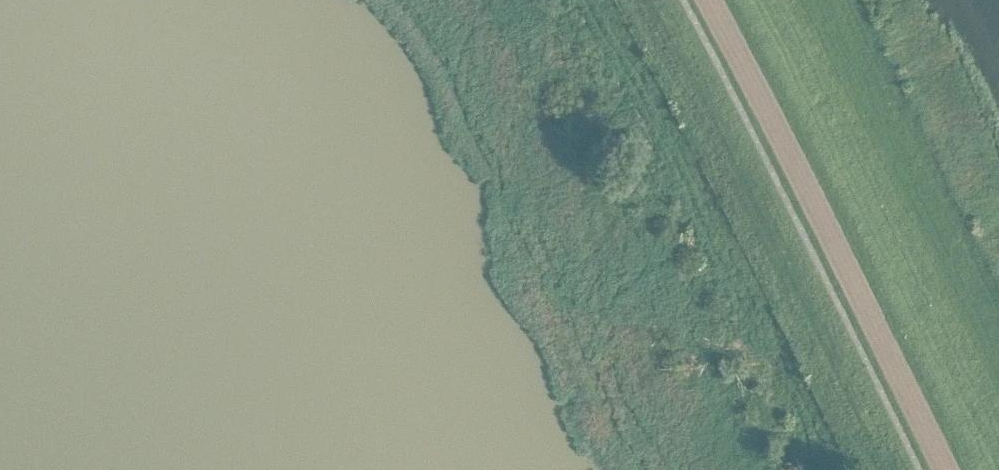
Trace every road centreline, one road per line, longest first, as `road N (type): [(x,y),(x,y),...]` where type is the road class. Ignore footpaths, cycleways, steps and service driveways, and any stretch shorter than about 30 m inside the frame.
road 1 (tertiary): [(940,469),(705,0)]

